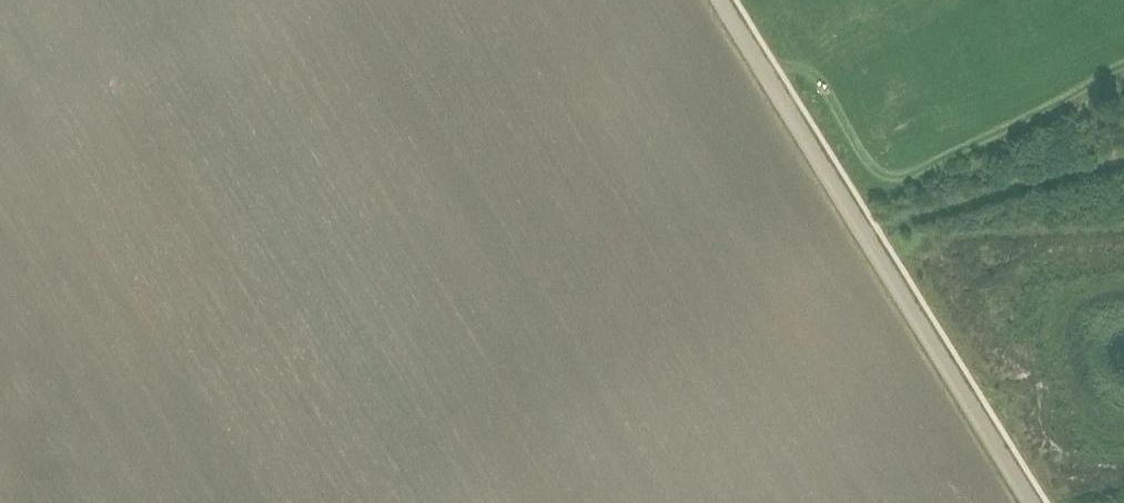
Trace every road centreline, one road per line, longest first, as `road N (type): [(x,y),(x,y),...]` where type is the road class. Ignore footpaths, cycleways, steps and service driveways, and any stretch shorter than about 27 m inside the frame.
road 1 (track): [(1030,502),(718,0)]

